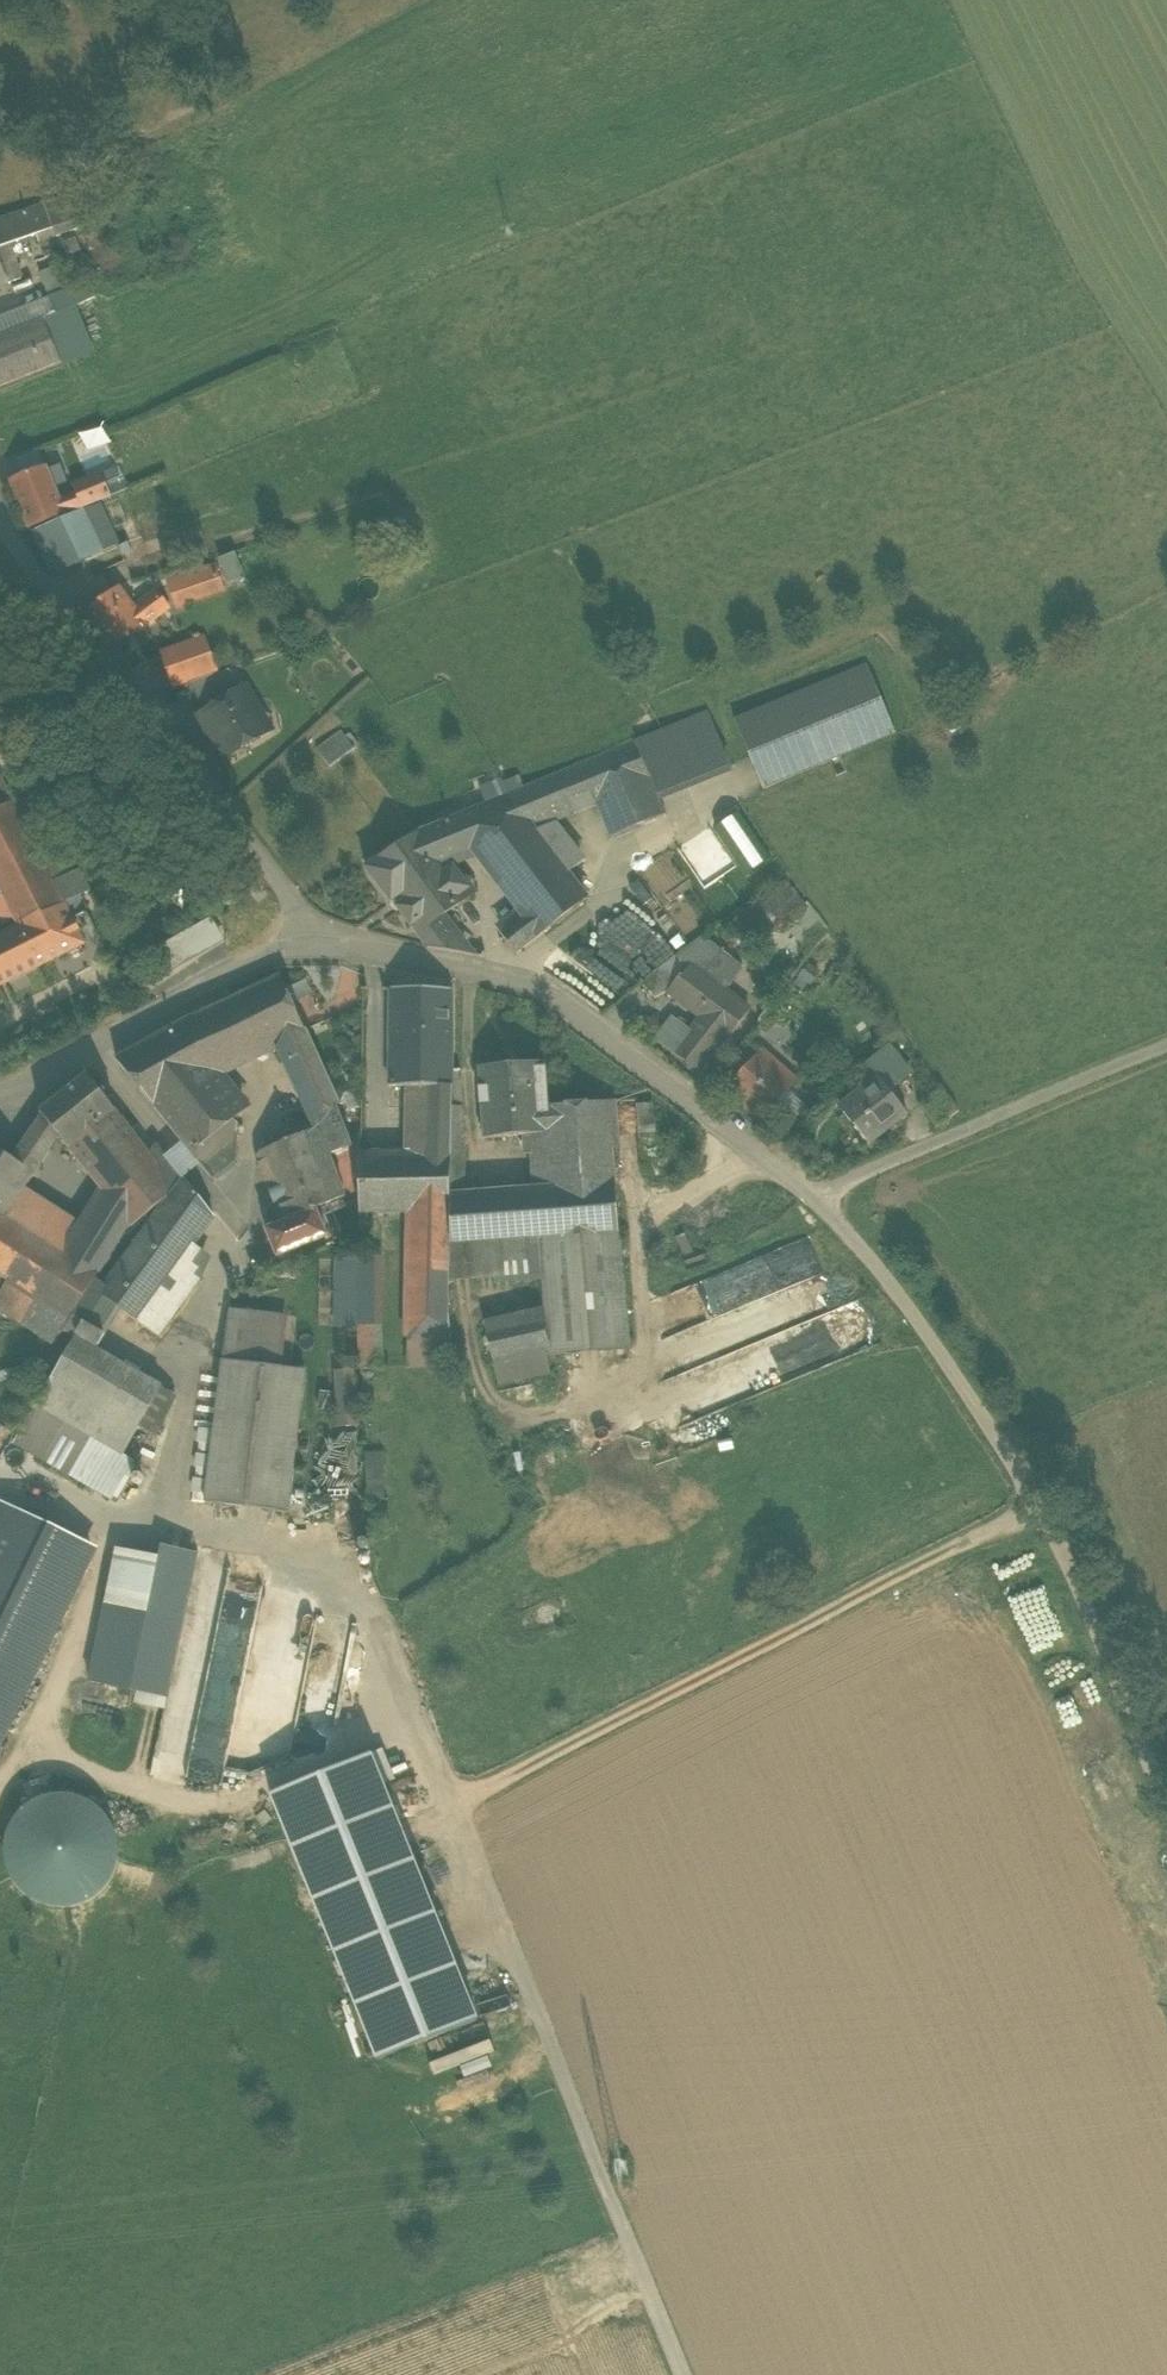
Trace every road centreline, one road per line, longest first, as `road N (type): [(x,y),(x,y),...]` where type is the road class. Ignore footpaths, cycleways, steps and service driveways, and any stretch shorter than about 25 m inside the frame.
road 1 (unclassified): [(314,942),(528,984),(816,1200),(944,1362),(1057,1536),(1166,1812)]
road 2 (unclassified): [(0,513),(31,572),(285,894),(314,942)]
road 3 (track): [(816,1200),(972,1125),(1166,1046)]
road 4 (residential): [(0,1093),(272,950),(314,942)]

